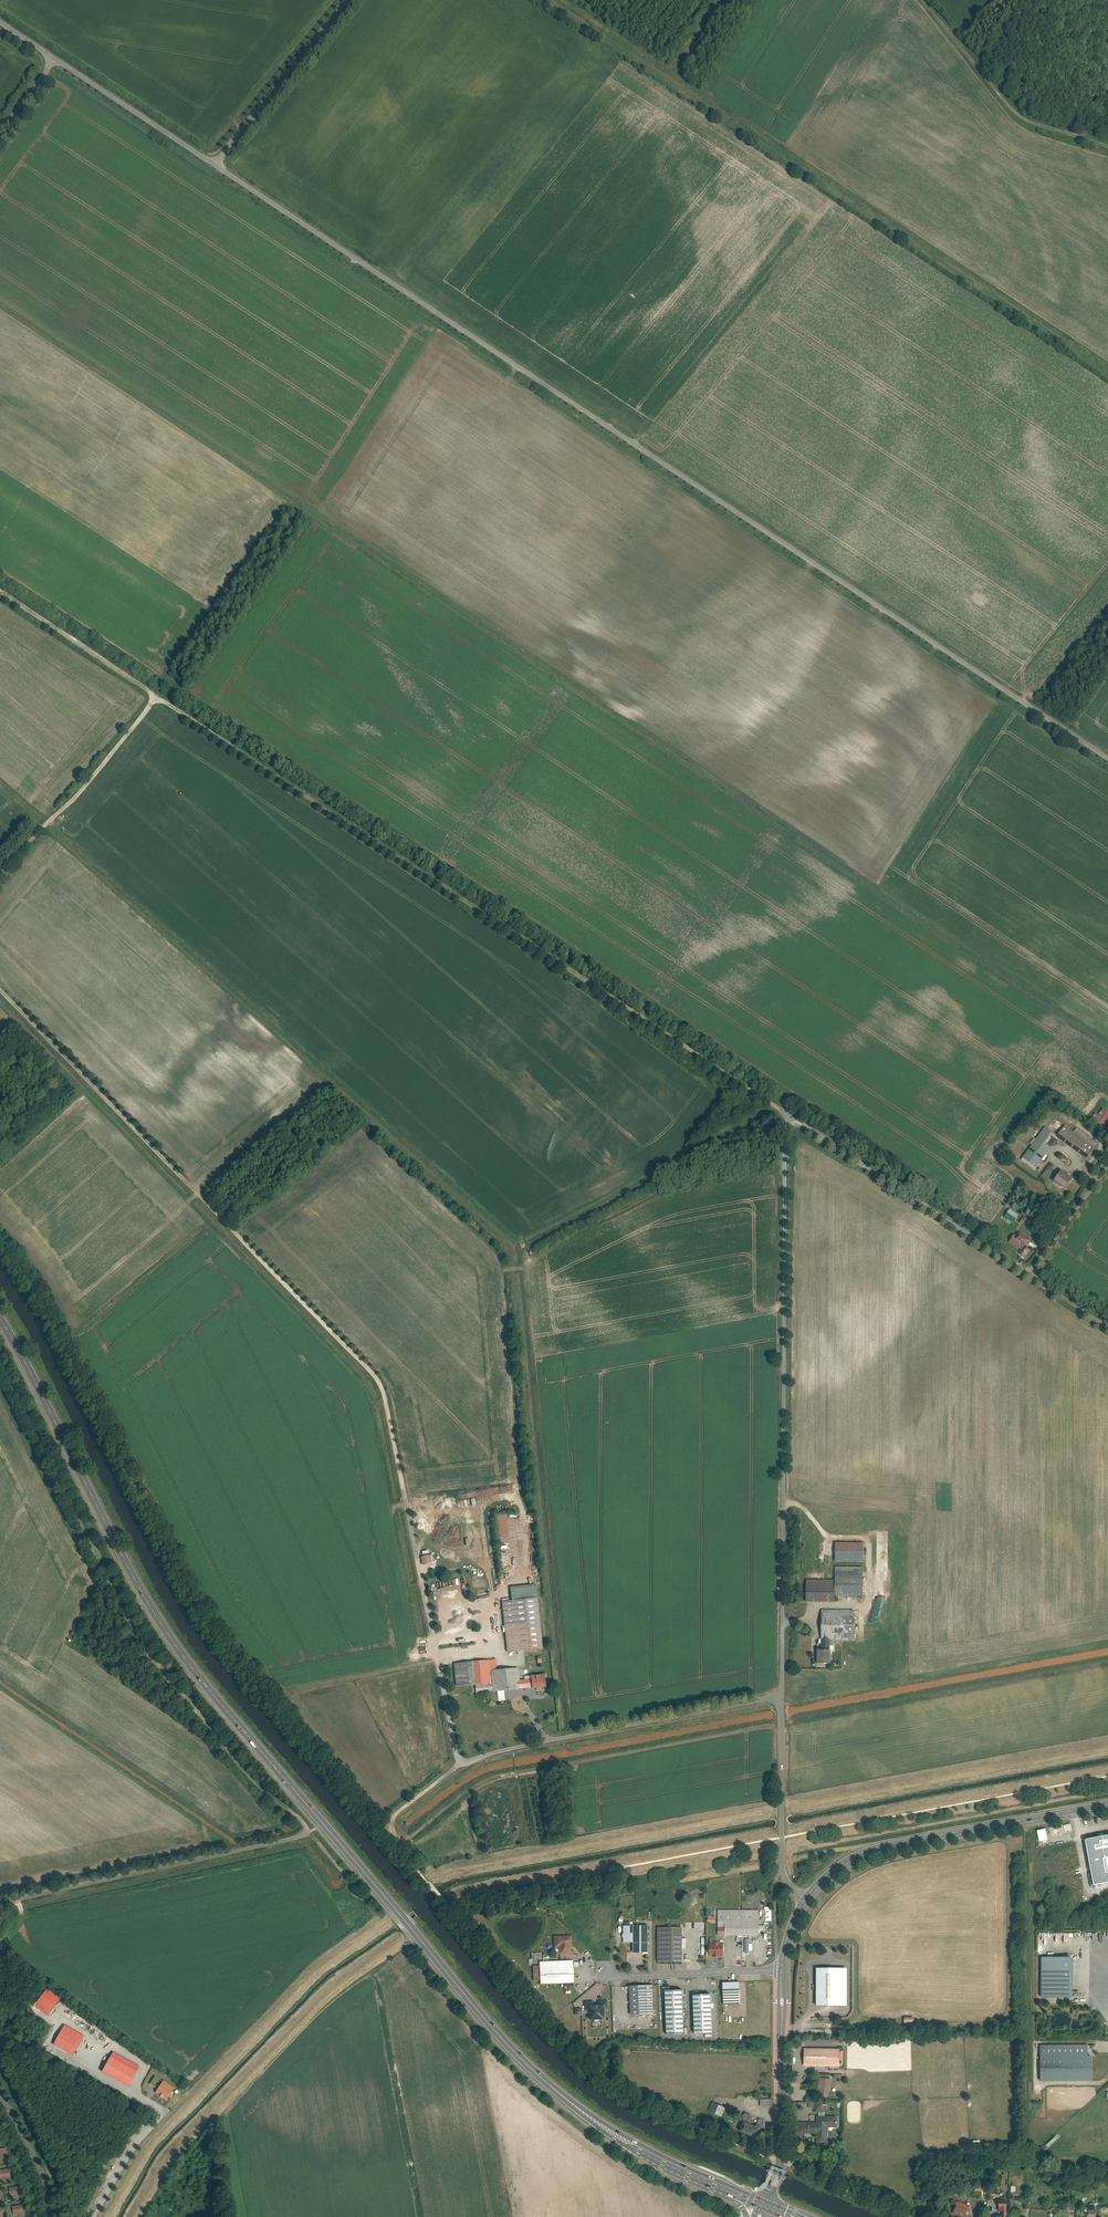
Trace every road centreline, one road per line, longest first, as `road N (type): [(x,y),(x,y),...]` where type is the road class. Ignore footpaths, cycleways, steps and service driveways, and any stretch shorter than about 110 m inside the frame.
road 1 (primary): [(0,1320),(150,1607),(240,1728),(538,2076),(614,2136),(723,2188)]
road 2 (unclassified): [(214,164),(1107,759)]
road 3 (unclassified): [(1107,1155),(1022,1267),(803,1125),(786,1130),(783,1696)]
road 4 (track): [(790,1125),(769,1103),(0,592)]
road 5 (track): [(0,993),(370,1372),(436,1649)]
road 6 (track): [(302,1835),(298,1817),(262,1790),(165,1675),(0,1364)]
road 7 (unclassified): [(783,1696),(463,1761),(436,1649)]
road 8 (unclassified): [(805,1901),(833,1870),(877,1848),(1107,1803)]
road 9 (unclassified): [(302,1835),(0,1903)]
road 10 (track): [(1107,145),(1011,110),(920,0)]
road 11 (track): [(155,695),(0,876)]
road 12 (unclassified): [(765,2204),(780,2160),(779,1973)]
road 13 (unclassified): [(214,164),(349,0)]
road 14 (unclassified): [(783,1696),(783,1872),(805,1901)]
road 15 (unclassified): [(59,64),(214,164)]
road 16 (unclassified): [(779,1973),(607,1971)]
road 17 (track): [(467,1761),(393,1817),(393,1831),(407,1840),(434,1819)]
road 18 (unclassified): [(49,2216),(41,2174),(0,2092)]

